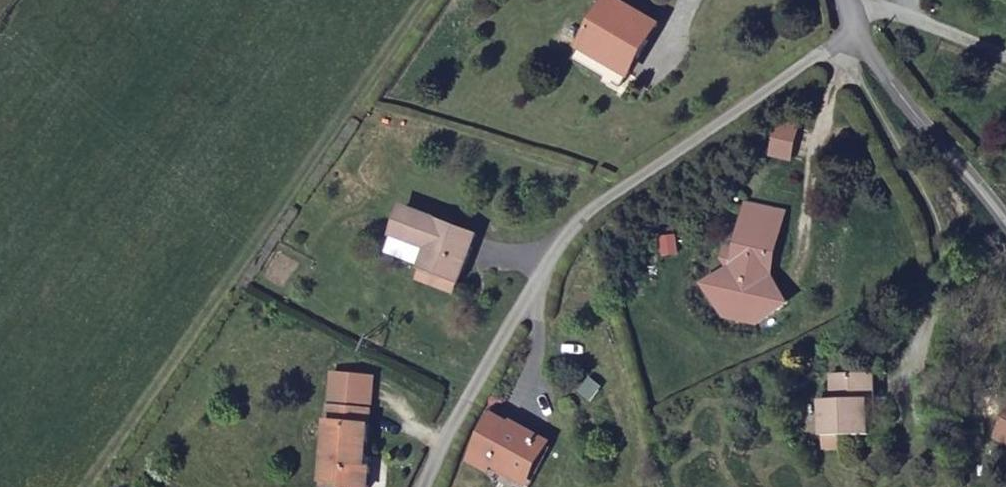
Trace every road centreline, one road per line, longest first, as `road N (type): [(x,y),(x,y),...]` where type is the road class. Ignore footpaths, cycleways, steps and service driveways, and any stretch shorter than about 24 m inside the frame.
road 1 (residential): [(855,16),(827,54),(573,219),(427,486)]
road 2 (unclassified): [(1005,226),(855,16)]

